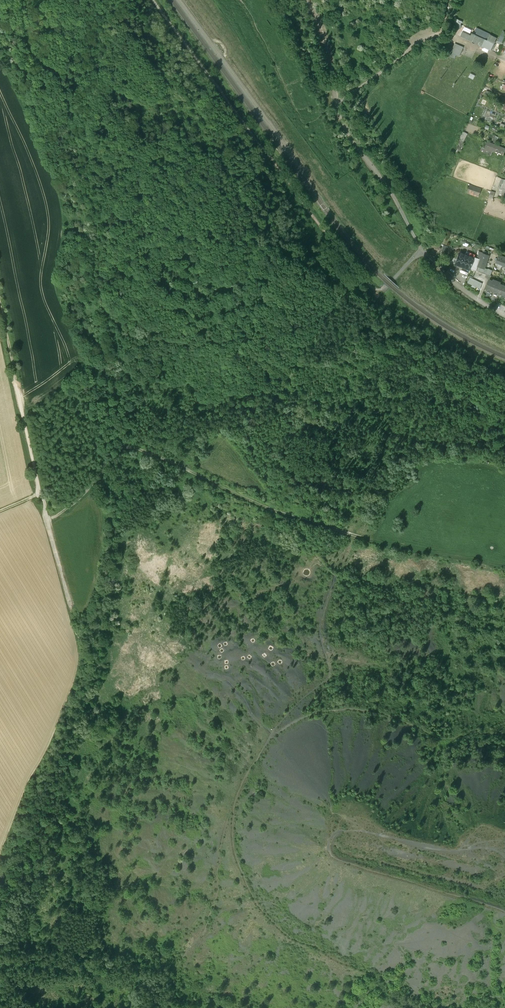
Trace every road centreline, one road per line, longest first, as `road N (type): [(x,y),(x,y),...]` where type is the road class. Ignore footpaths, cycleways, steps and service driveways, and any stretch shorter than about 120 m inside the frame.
road 1 (track): [(48,517),(83,496),(118,448),(131,449),(377,544),(504,569)]
road 2 (track): [(153,0),(369,288)]
road 3 (track): [(0,311),(75,616)]
road 4 (track): [(267,397),(275,394),(312,421),(347,416),(432,442),(504,436)]
road 5 (track): [(423,249),(336,102)]
road 6 (track): [(336,102),(441,34)]

